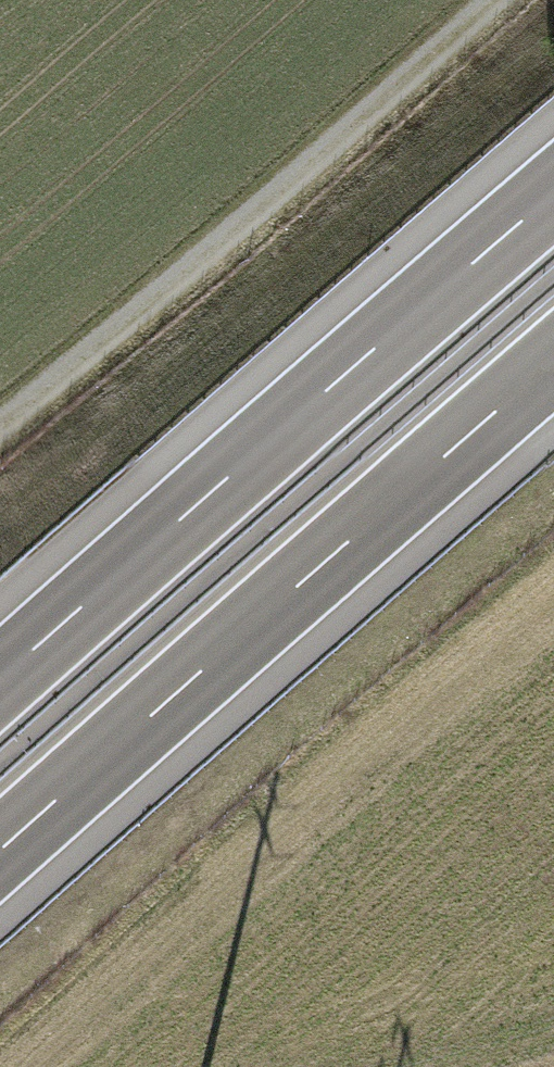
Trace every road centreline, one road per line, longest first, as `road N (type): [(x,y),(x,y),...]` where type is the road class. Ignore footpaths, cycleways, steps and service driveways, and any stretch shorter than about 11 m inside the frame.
road 1 (motorway): [(0,850),(553,362)]
road 2 (motorway): [(553,194),(0,680)]
road 3 (track): [(486,0),(278,194),(0,423)]

